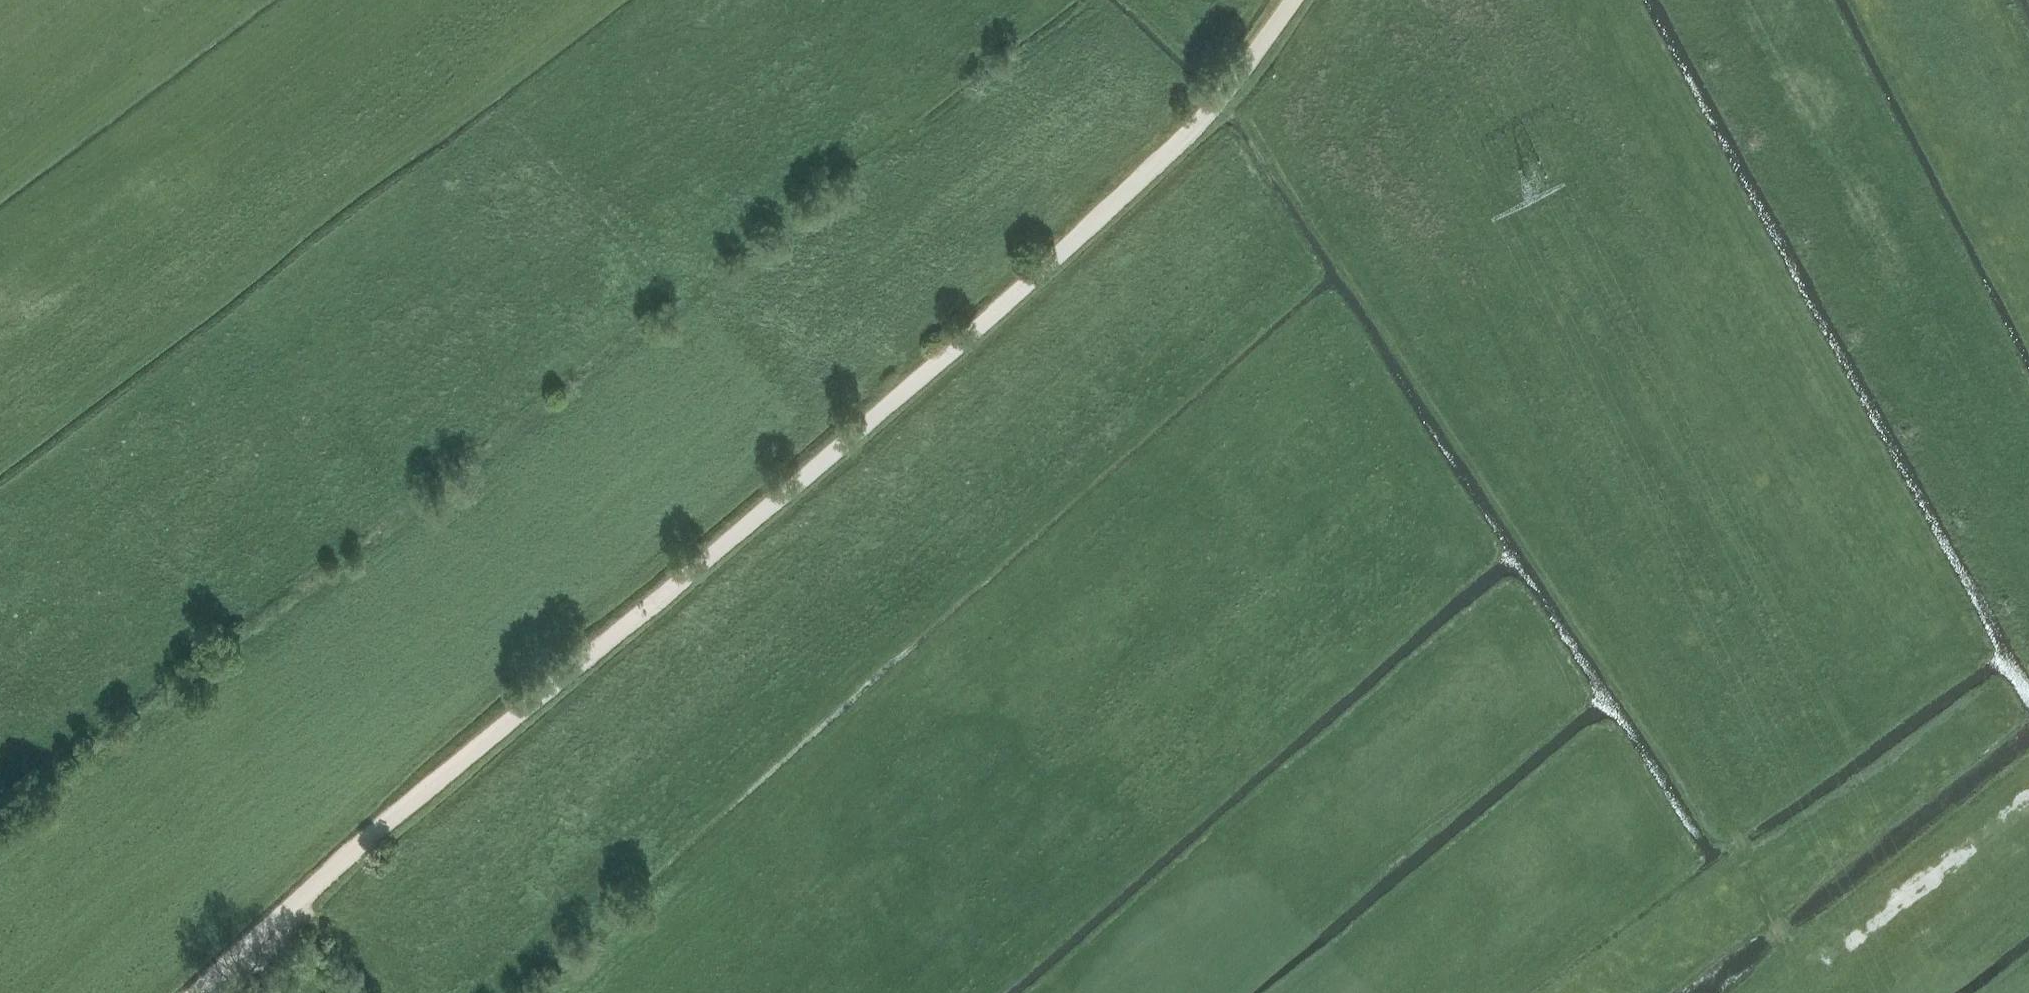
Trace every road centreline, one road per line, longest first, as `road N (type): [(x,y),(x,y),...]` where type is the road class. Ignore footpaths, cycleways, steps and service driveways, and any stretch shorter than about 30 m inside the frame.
road 1 (track): [(205,992),(353,854),(994,314),(1184,141),(1292,0)]

